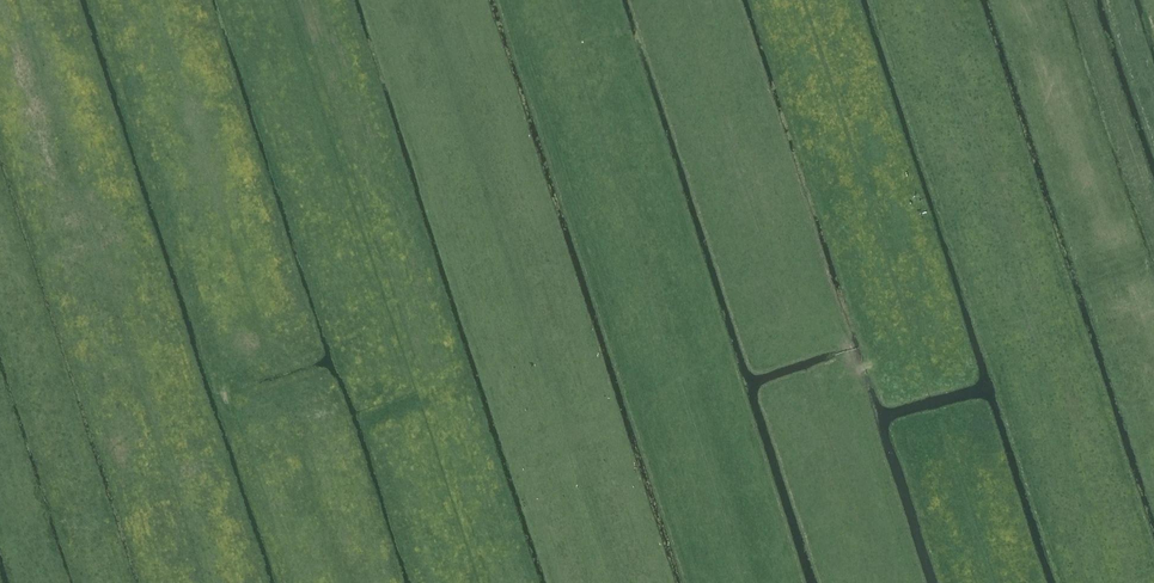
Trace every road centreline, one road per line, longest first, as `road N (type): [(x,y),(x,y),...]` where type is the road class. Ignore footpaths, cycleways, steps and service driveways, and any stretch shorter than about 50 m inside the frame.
road 1 (track): [(292,582),(233,415),(111,0)]

